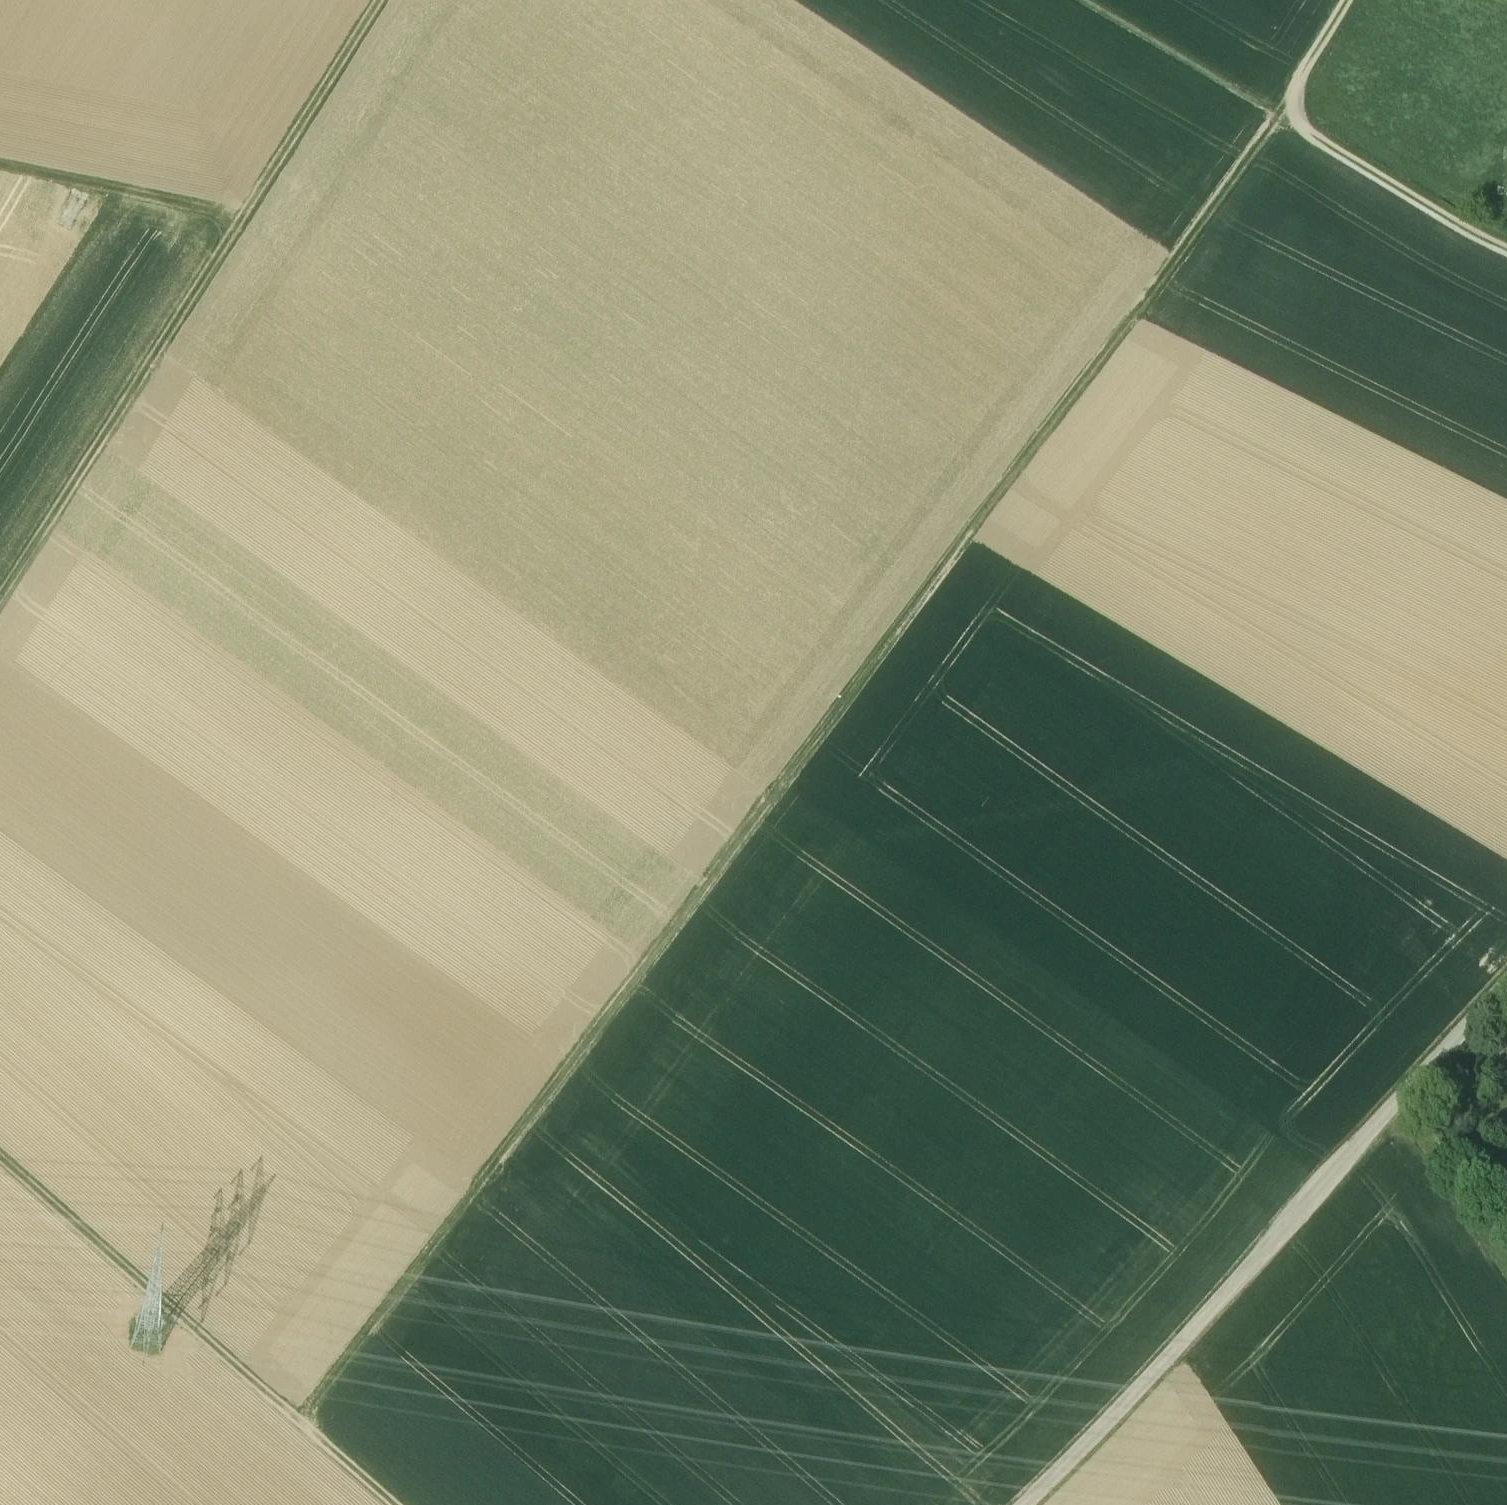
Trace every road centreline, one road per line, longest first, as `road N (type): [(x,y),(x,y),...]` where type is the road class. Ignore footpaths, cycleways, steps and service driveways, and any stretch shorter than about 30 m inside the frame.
road 1 (track): [(293,1421),(1283,118)]
road 2 (unclassified): [(1506,982),(1027,1504)]
road 3 (track): [(0,594),(238,219),(0,170)]
road 4 (track): [(388,1504),(0,1162)]
road 5 (track): [(238,219),(379,0)]
road 6 (track): [(1506,249),(1283,118)]
road 7 (track): [(1283,118),(1084,0)]
road 8 (track): [(1283,118),(1348,0)]

